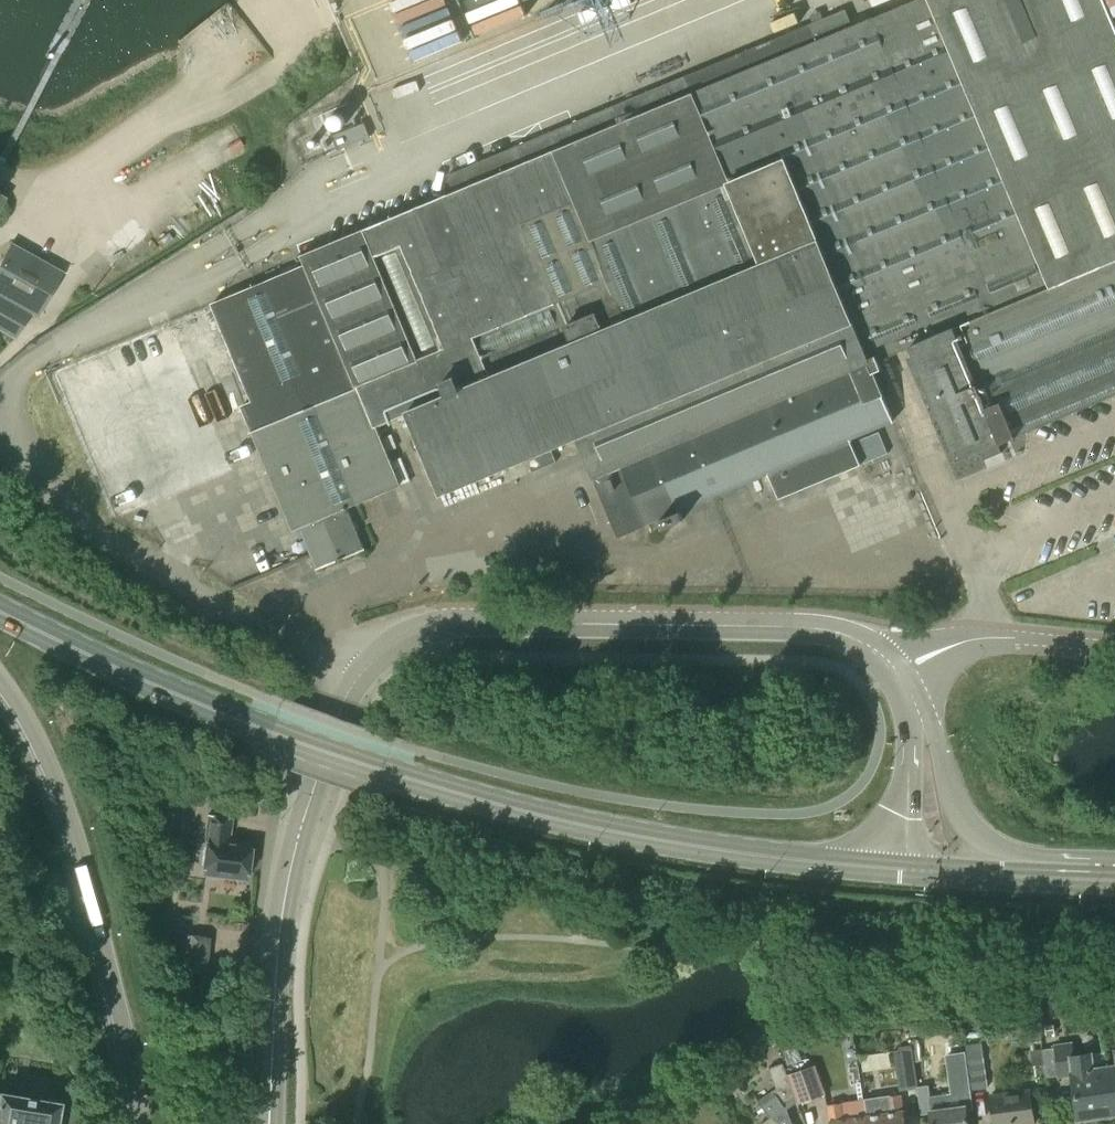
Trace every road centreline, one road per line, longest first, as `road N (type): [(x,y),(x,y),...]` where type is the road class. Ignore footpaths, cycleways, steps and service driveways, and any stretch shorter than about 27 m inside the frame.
road 1 (primary): [(907,869),(643,837),(466,796),(243,722),(0,611)]
road 2 (secondary): [(898,673),(880,652),(832,631),(471,622),(409,636),(359,673)]
road 3 (primary): [(0,674),(57,781),(99,925),(141,1123)]
road 4 (secondary): [(268,1123),(277,947),(291,866),(359,673)]
road 5 (unclassified): [(359,673),(95,535),(41,484),(9,425)]
road 6 (secondary): [(1064,877),(980,842),(965,825),(941,746),(898,673)]
road 7 (unclassified): [(1114,648),(987,638),(932,649),(898,673)]
road 8 (secondary): [(898,673),(912,741),(907,869)]
road 9 (primary): [(1064,877),(907,869)]

